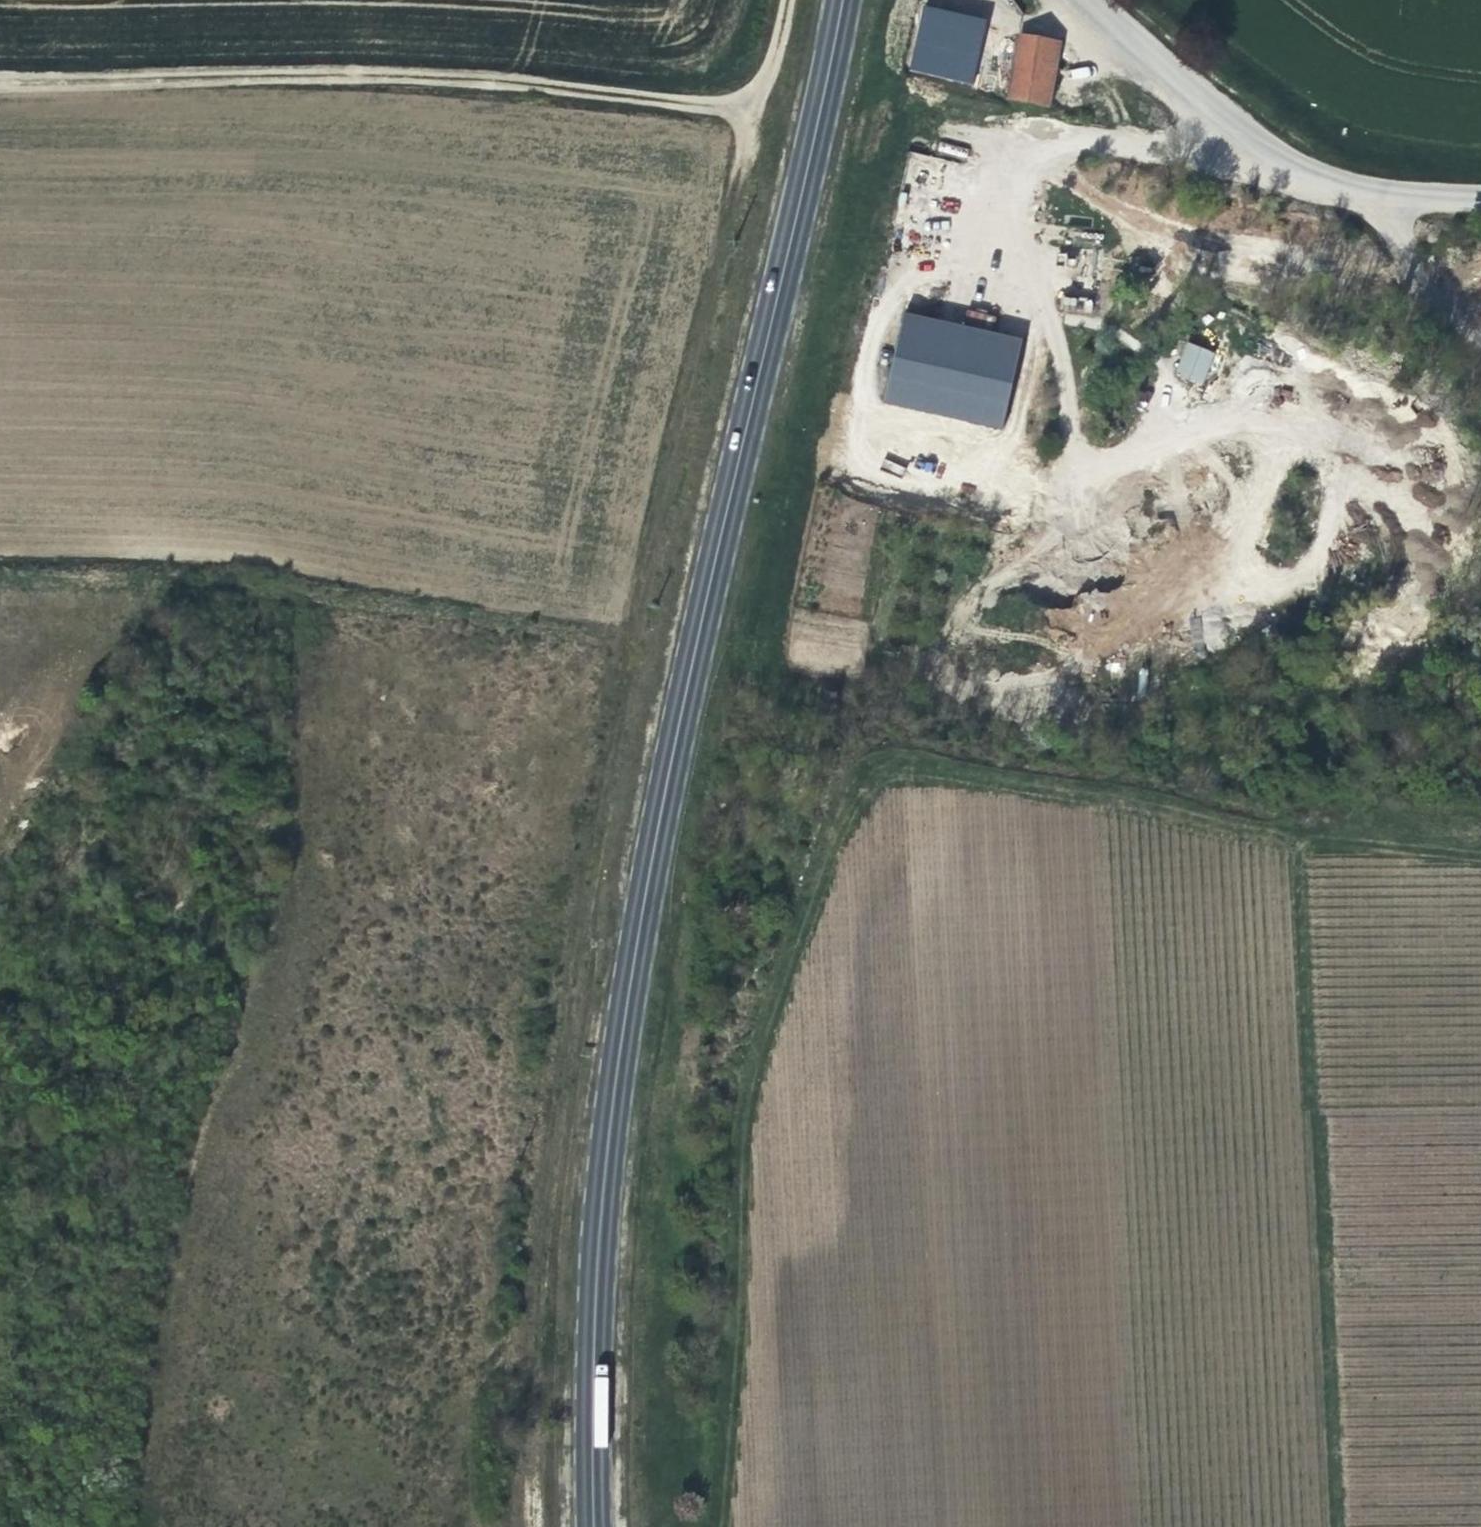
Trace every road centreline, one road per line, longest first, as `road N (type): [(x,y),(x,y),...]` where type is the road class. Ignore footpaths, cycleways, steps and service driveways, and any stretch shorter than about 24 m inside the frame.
road 1 (primary): [(838,0),(670,732),(622,999),(596,1229),(589,1526)]
road 2 (track): [(0,81),(424,75),(733,106),(763,75),(779,0)]
road 3 (unclassified): [(1480,195),(1363,193),(1302,170),(1081,0)]

